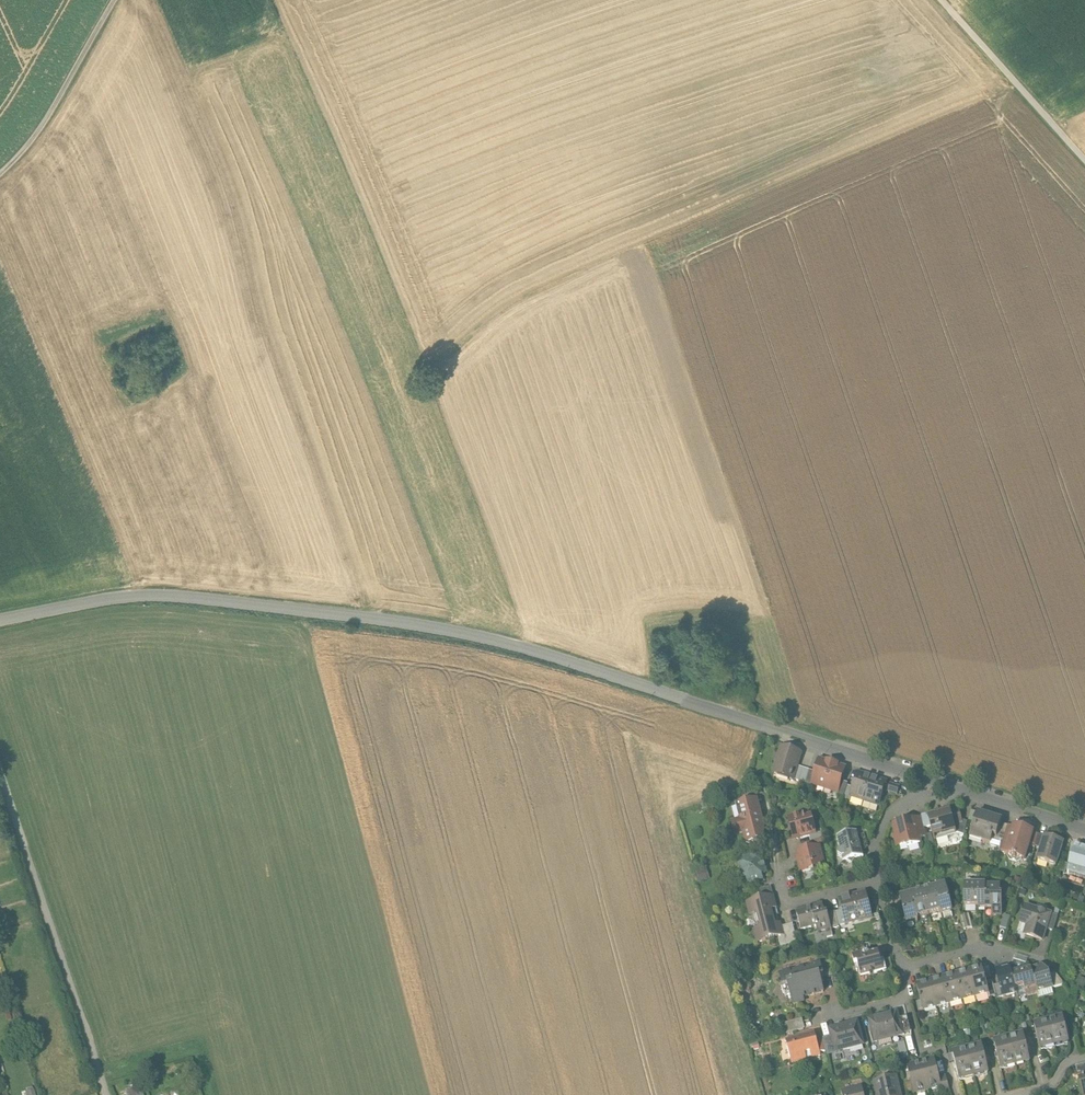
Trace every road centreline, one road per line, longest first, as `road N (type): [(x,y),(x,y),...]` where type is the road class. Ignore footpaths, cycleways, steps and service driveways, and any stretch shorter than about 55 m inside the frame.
road 1 (tertiary): [(938,775),(505,646),(423,628),(142,597),(0,622)]
road 2 (unclassified): [(107,1094),(0,776)]
road 3 (track): [(118,0),(37,134),(0,176)]
road 4 (track): [(942,0),(1084,157)]
road 5 (tertiary): [(1084,826),(938,775)]
road 6 (residential): [(899,964),(971,945),(1042,957)]
road 7 (residential): [(938,775),(888,813),(875,848),(877,878)]
road 8 (residential): [(877,878),(785,903),(778,875)]

